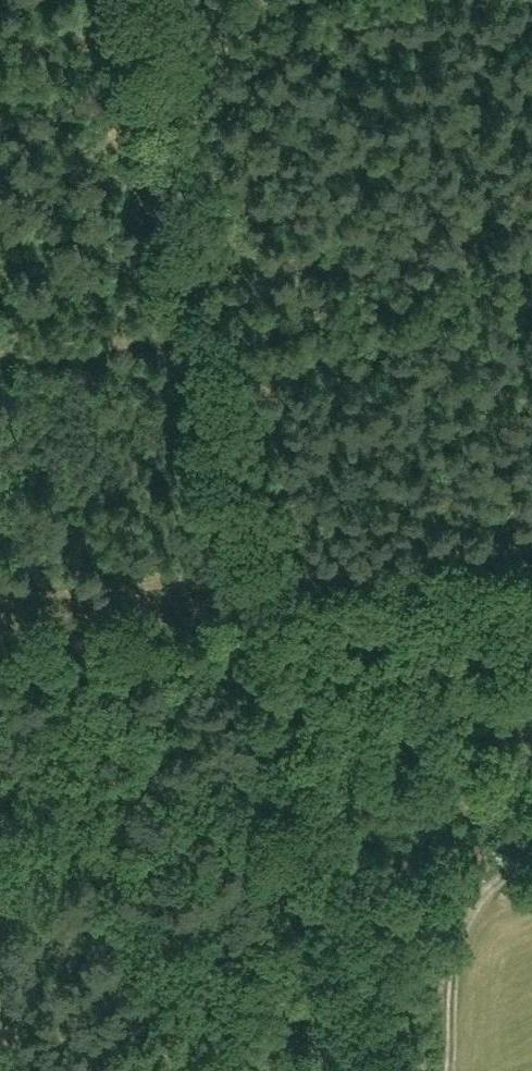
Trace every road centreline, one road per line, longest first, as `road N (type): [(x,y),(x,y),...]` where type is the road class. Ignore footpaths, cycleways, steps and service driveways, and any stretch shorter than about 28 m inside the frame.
road 1 (unclassified): [(365,1070),(213,372),(197,344),(165,0)]
road 2 (track): [(0,344),(227,341),(473,295),(531,273)]
road 3 (track): [(531,852),(490,880),(460,941),(454,1070)]

